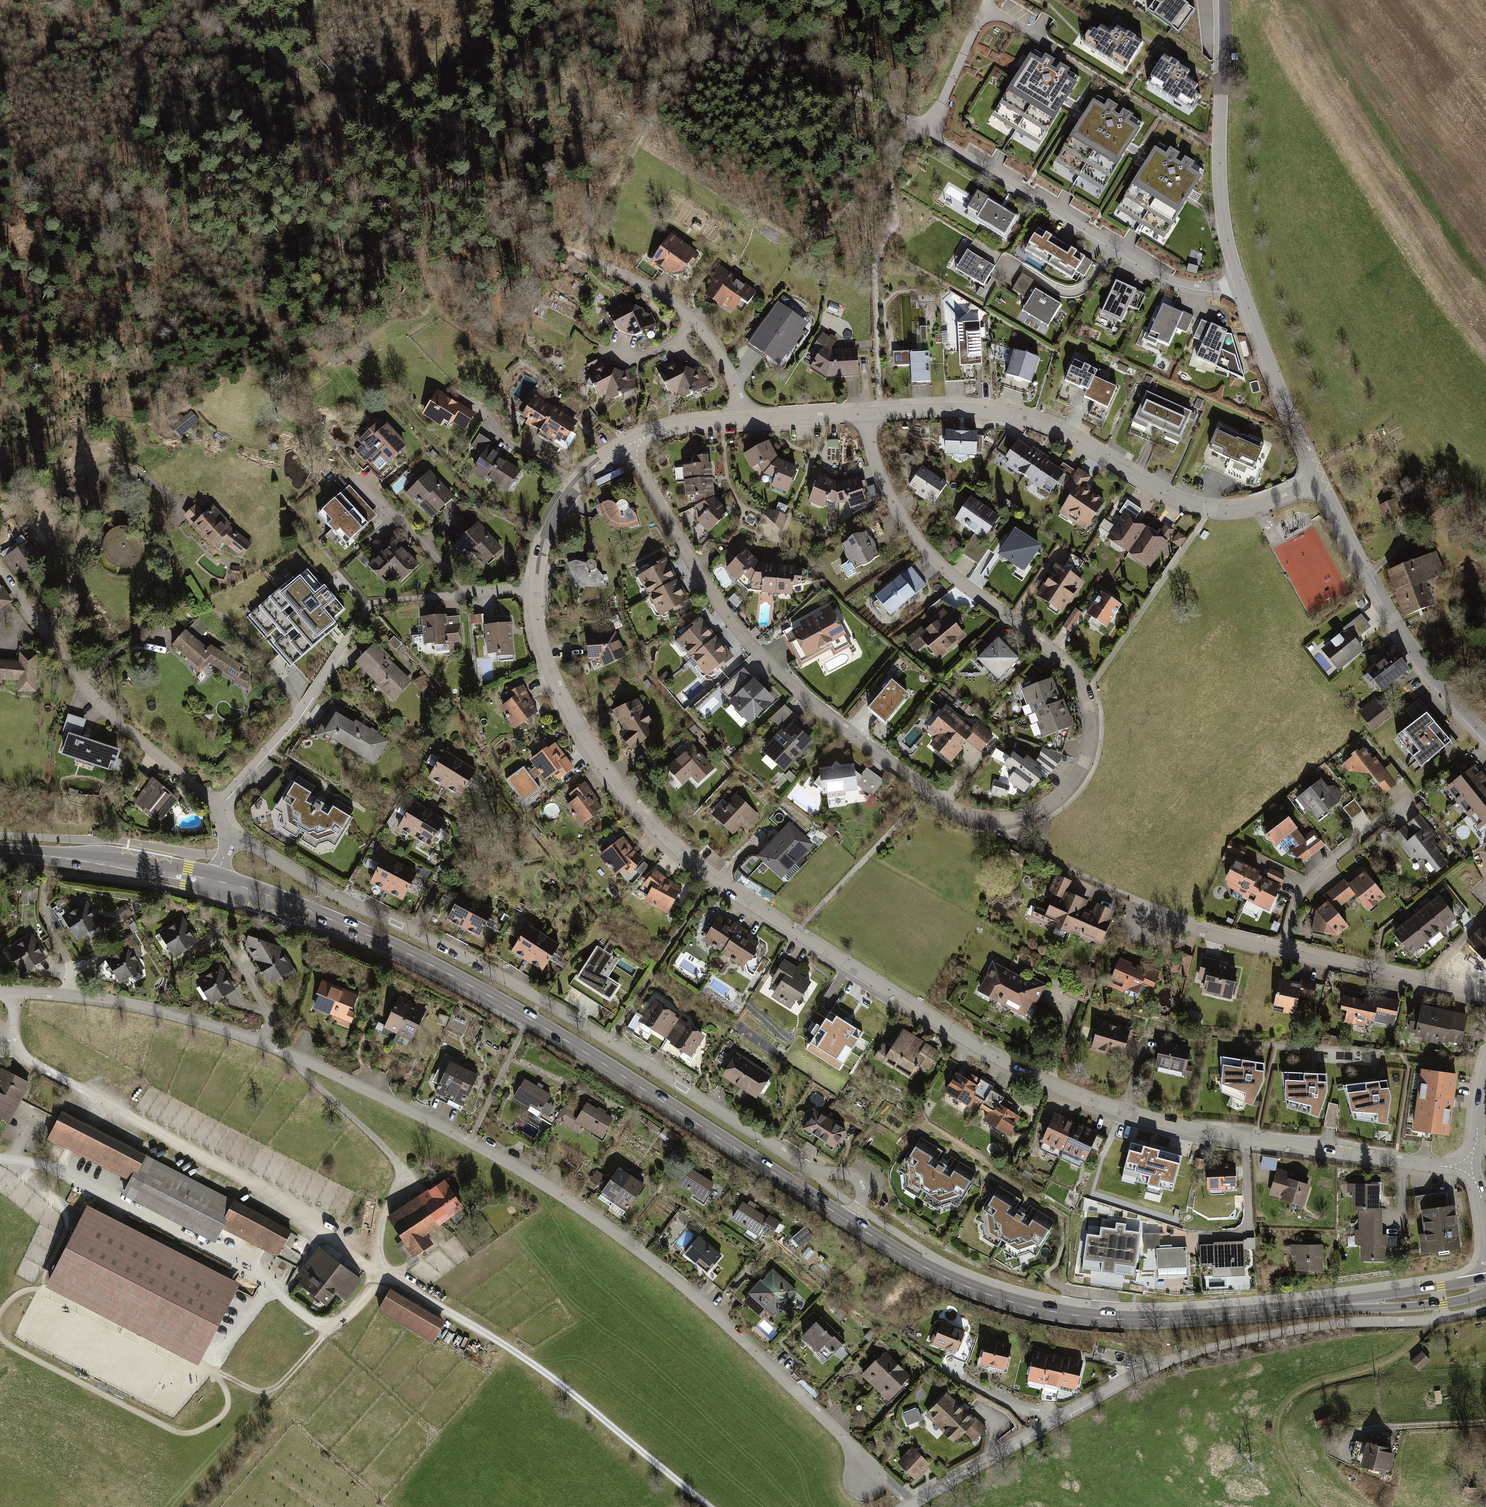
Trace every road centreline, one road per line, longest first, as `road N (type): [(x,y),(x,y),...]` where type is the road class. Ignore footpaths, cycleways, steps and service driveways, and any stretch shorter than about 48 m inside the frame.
road 1 (residential): [(535,589),(537,630),(560,692),(643,816),(714,878),(920,1010),(1022,1069),(1152,1120),(1471,1169)]
road 2 (residential): [(864,414),(880,478),(921,544),(1058,655),(1086,692),(1092,732),(1081,767),(1061,795),(1028,815),(976,819),(950,808),(777,672),(701,577),(627,445)]
road 3 (residential): [(0,992),(133,1005),(263,1043),(576,1199),(739,1333),(881,1478)]
road 4 (track): [(710,1506),(509,1348),(361,1264),(322,1229),(36,1065),(17,1041),(14,992)]
road 5 (residential): [(229,841),(251,844),(332,896),(523,989),(806,1167),(852,1176),(861,1197),(847,1221)]
road 6 (secondary): [(216,884),(321,916),(420,959),(595,1058),(847,1221)]
road 7 (secondary): [(847,1221),(971,1290),(1104,1319),(1380,1303),(1485,1285)]
road 8 (unclassified): [(907,1506),(1152,1368),(1306,1328),(1485,1308)]
road 9 (residential): [(1240,283),(1205,287),(1162,277),(924,130),(986,11)]
road 10 (residential): [(1320,480),(1259,507),(1209,511),(1177,503),(1071,439),(1020,419),(961,410),(864,414)]
road 11 (track): [(0,1158),(67,1173),(261,1276),(330,1329),(380,1275)]
road 12 (track): [(574,253),(388,151),(292,71),(228,0)]
road 13 (residential): [(217,805),(98,702),(0,567)]
road 14 (residential): [(1485,998),(1175,923)]
road 15 (tertiary): [(1320,480),(1401,635),(1485,734)]
road 16 (track): [(1434,1319),(1396,1358),(1314,1385),(1285,1407),(1281,1452),(1314,1506)]
road 17 (tertiary): [(1223,0),(1221,191),(1240,283)]
road 18 (track): [(574,253),(653,123),(729,23)]
road 19 (track): [(924,130),(688,0)]
road 20 (residential): [(741,422),(729,374),(693,321),(651,289),(574,253)]
road 21 (secondary): [(0,853),(216,884)]
road 22 (tertiary): [(1240,283),(1320,480)]
road 23 (residential): [(217,805),(297,721),(342,649)]
road 24 (residential): [(627,445),(565,502),(535,589)]
road 25 (track): [(330,1329),(266,1391),(206,1366)]
road 26 (track): [(273,1389),(175,1506)]
road 27 (residential): [(864,414),(741,422)]
road 28 (track): [(1485,1423),(1366,1432)]

